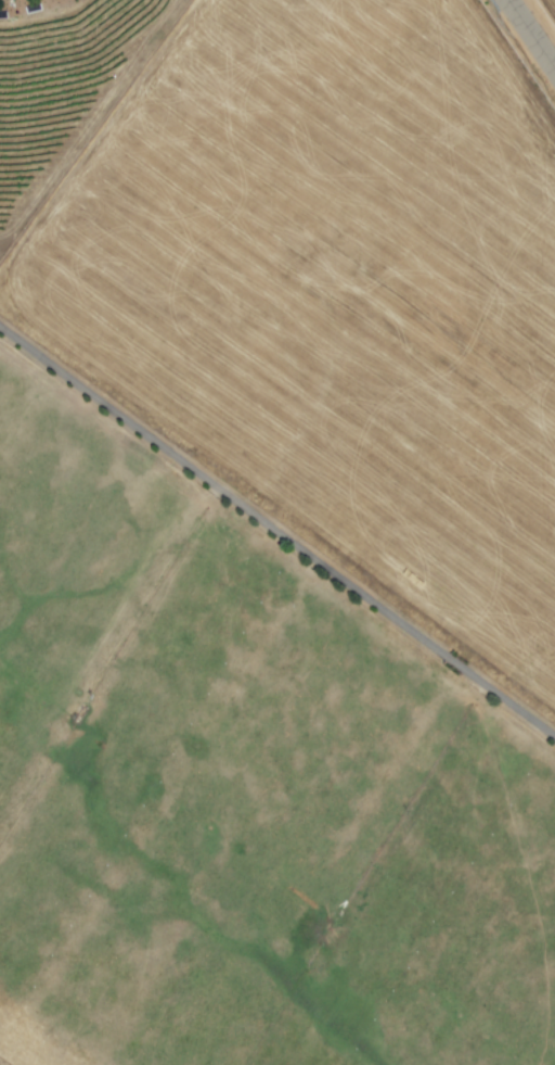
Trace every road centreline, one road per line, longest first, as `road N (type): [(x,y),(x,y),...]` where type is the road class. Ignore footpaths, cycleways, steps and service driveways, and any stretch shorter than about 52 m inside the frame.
road 1 (residential): [(0,330),(554,733)]

